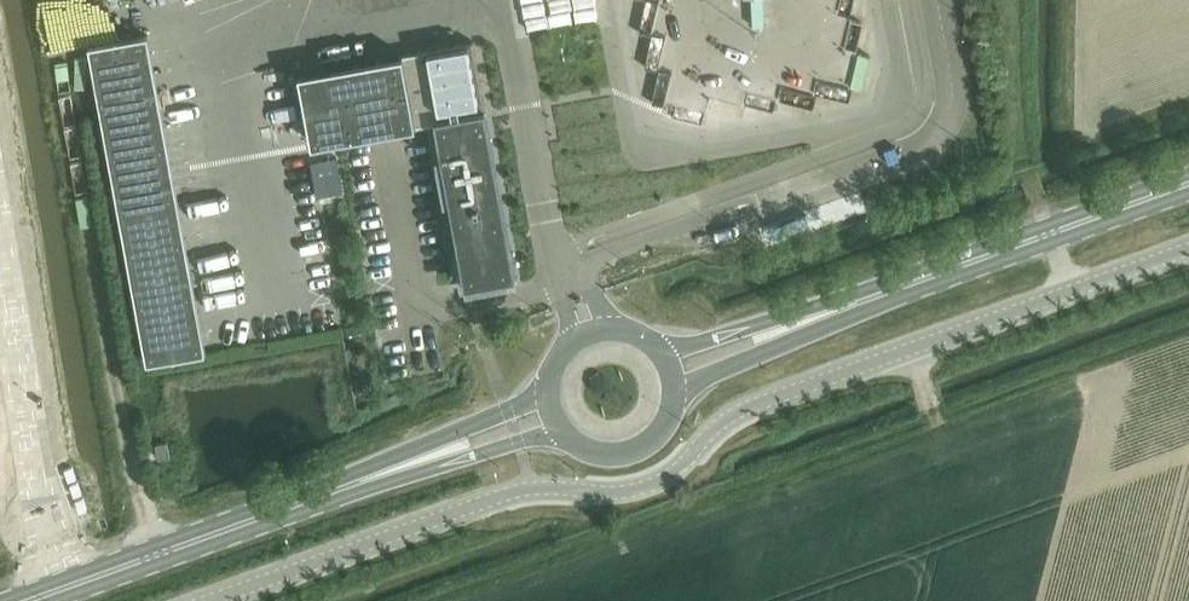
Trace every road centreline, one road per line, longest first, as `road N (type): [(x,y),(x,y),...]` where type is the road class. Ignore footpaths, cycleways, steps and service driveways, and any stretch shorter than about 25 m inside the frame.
road 1 (unclassified): [(1188,248),(747,407),(646,486),(519,490),(209,600)]
road 2 (secondary): [(29,600),(553,414)]
road 3 (secondary): [(671,371),(1188,184)]
road 4 (secondary): [(553,414),(563,431),(595,453),(634,451),(665,427),(673,410),(671,371)]
road 5 (secondary): [(671,371),(635,334),(587,335),(552,375),(553,414)]
road 6 (track): [(1072,290),(1026,163)]

